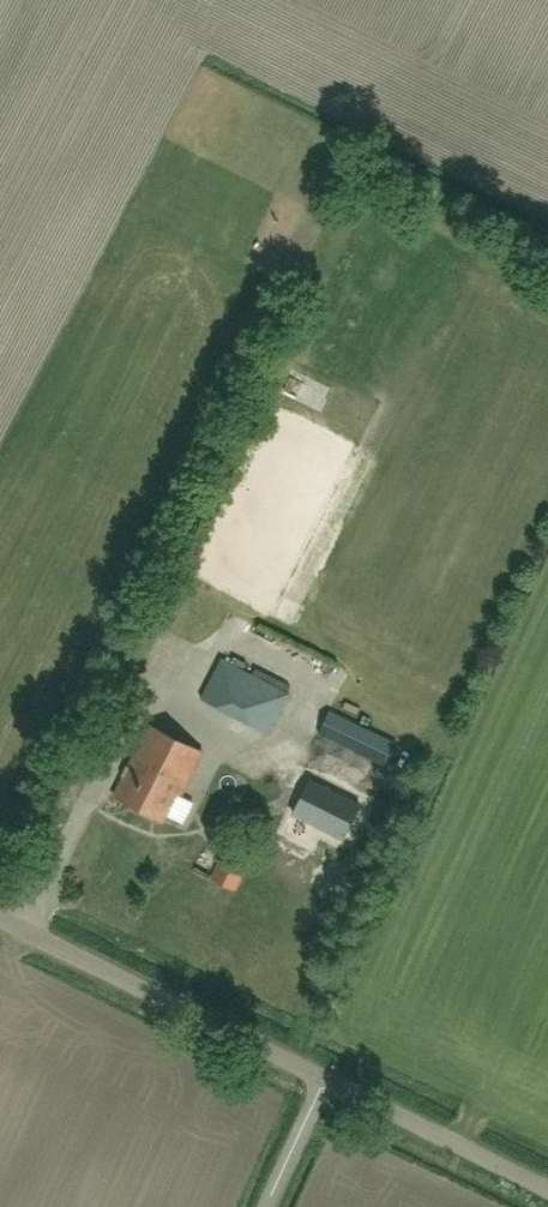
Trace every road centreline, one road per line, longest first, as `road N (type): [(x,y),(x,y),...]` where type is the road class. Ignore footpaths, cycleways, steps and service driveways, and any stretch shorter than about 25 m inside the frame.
road 1 (unclassified): [(547,1187),(0,917)]

